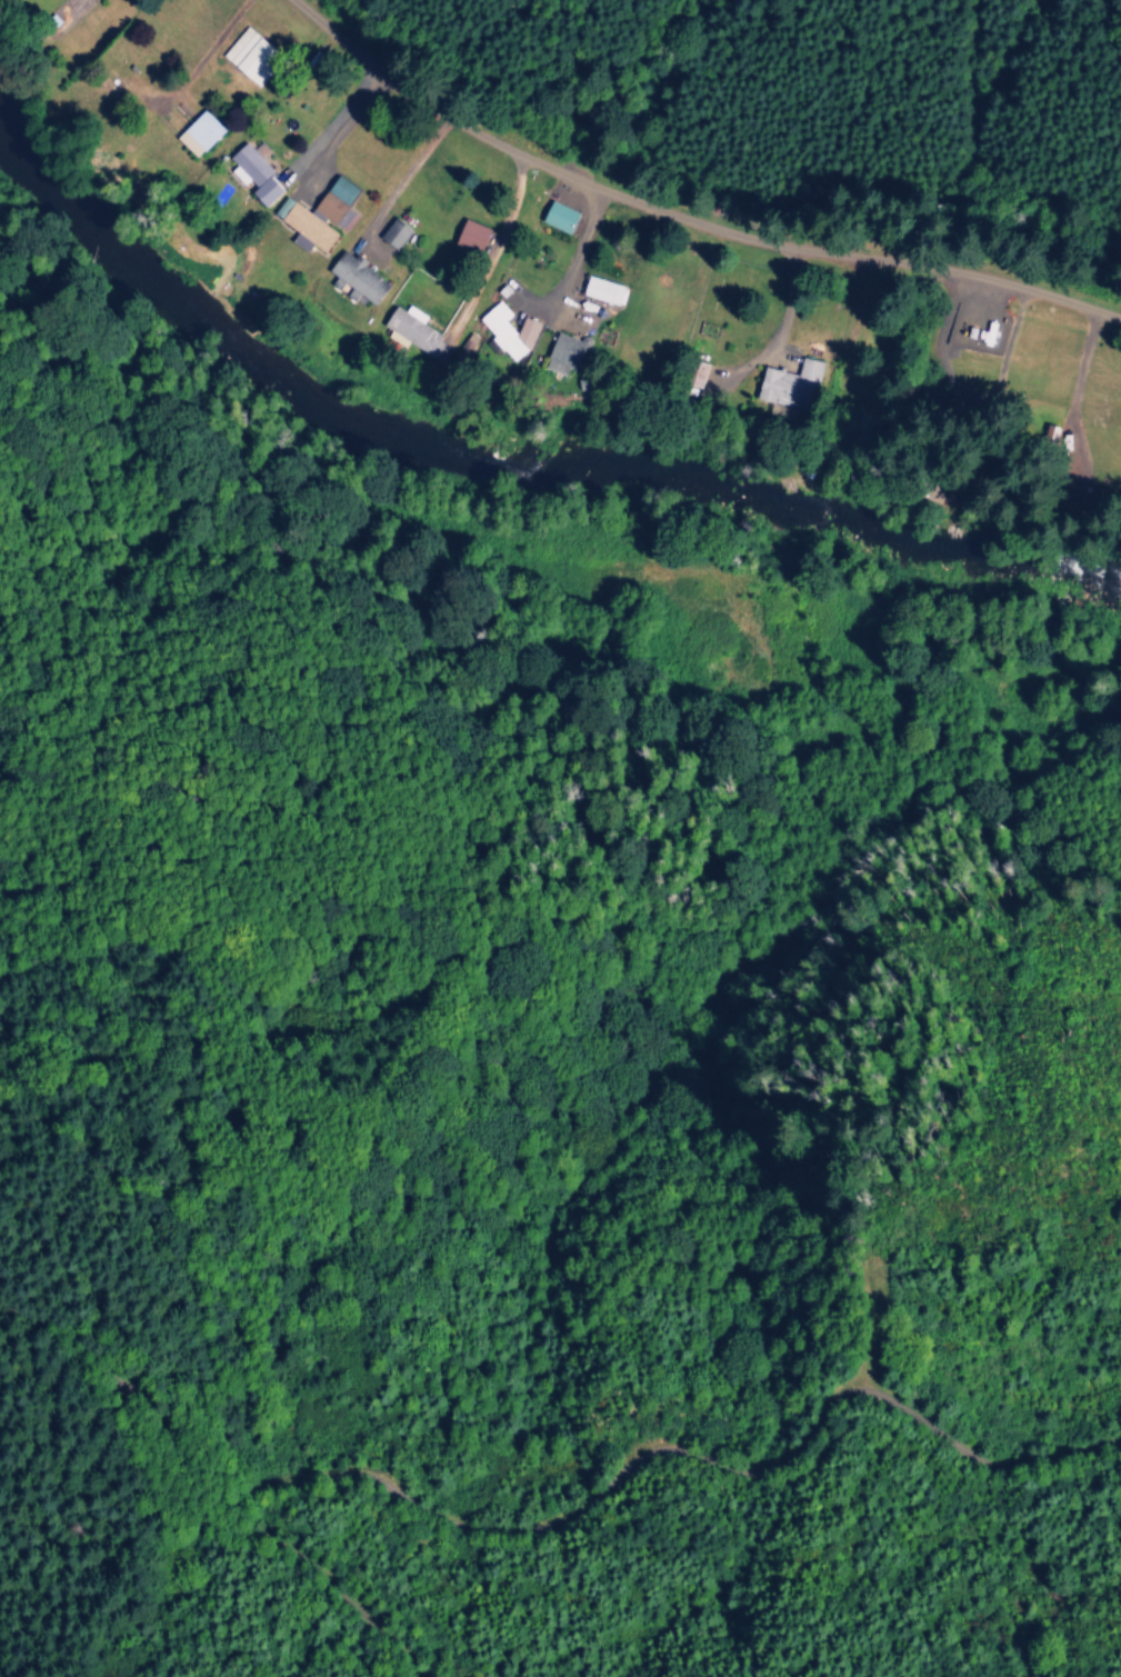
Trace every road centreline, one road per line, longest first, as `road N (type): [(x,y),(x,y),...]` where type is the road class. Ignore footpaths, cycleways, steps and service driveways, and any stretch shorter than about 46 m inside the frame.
road 1 (track): [(186,1510),(340,1466),(379,1479),(441,1524),(527,1533),(574,1514),(648,1451),(674,1445),(739,1476),(767,1471),(818,1439),(839,1391),(880,1397),(987,1464),(1048,1463),(1120,1436)]
road 2 (residential): [(1120,315),(735,233),(589,187),(471,129),(307,0)]
road 3 (track): [(0,1302),(50,1328),(117,1388),(186,1510),(311,1557),(377,1633),(416,1651),(420,1676)]

